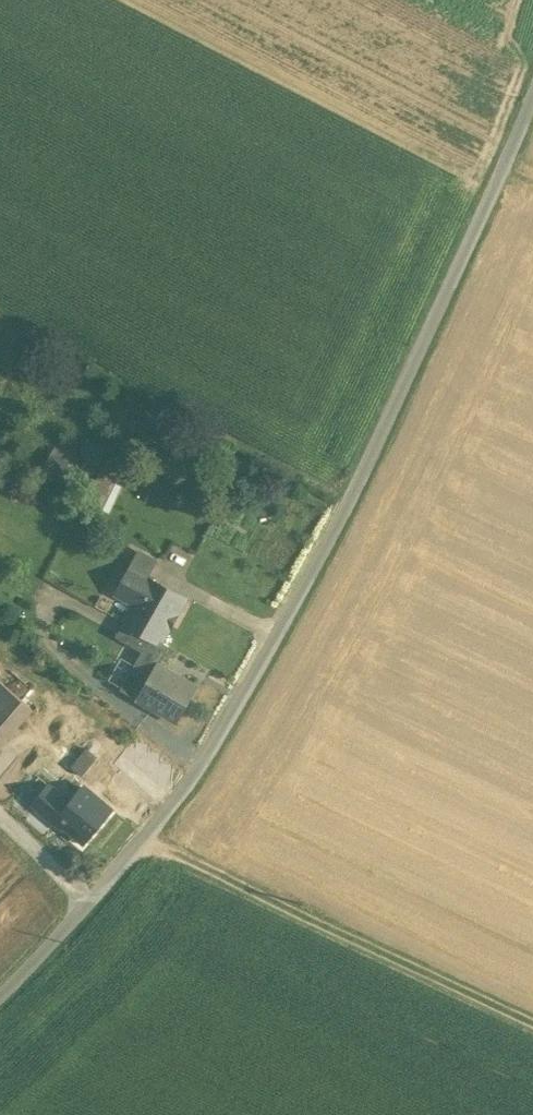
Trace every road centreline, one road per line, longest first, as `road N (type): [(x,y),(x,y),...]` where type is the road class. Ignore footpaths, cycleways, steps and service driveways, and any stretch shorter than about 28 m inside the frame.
road 1 (unclassified): [(0,997),(195,774),(352,498),(532,97)]
road 2 (track): [(89,898),(0,813)]

